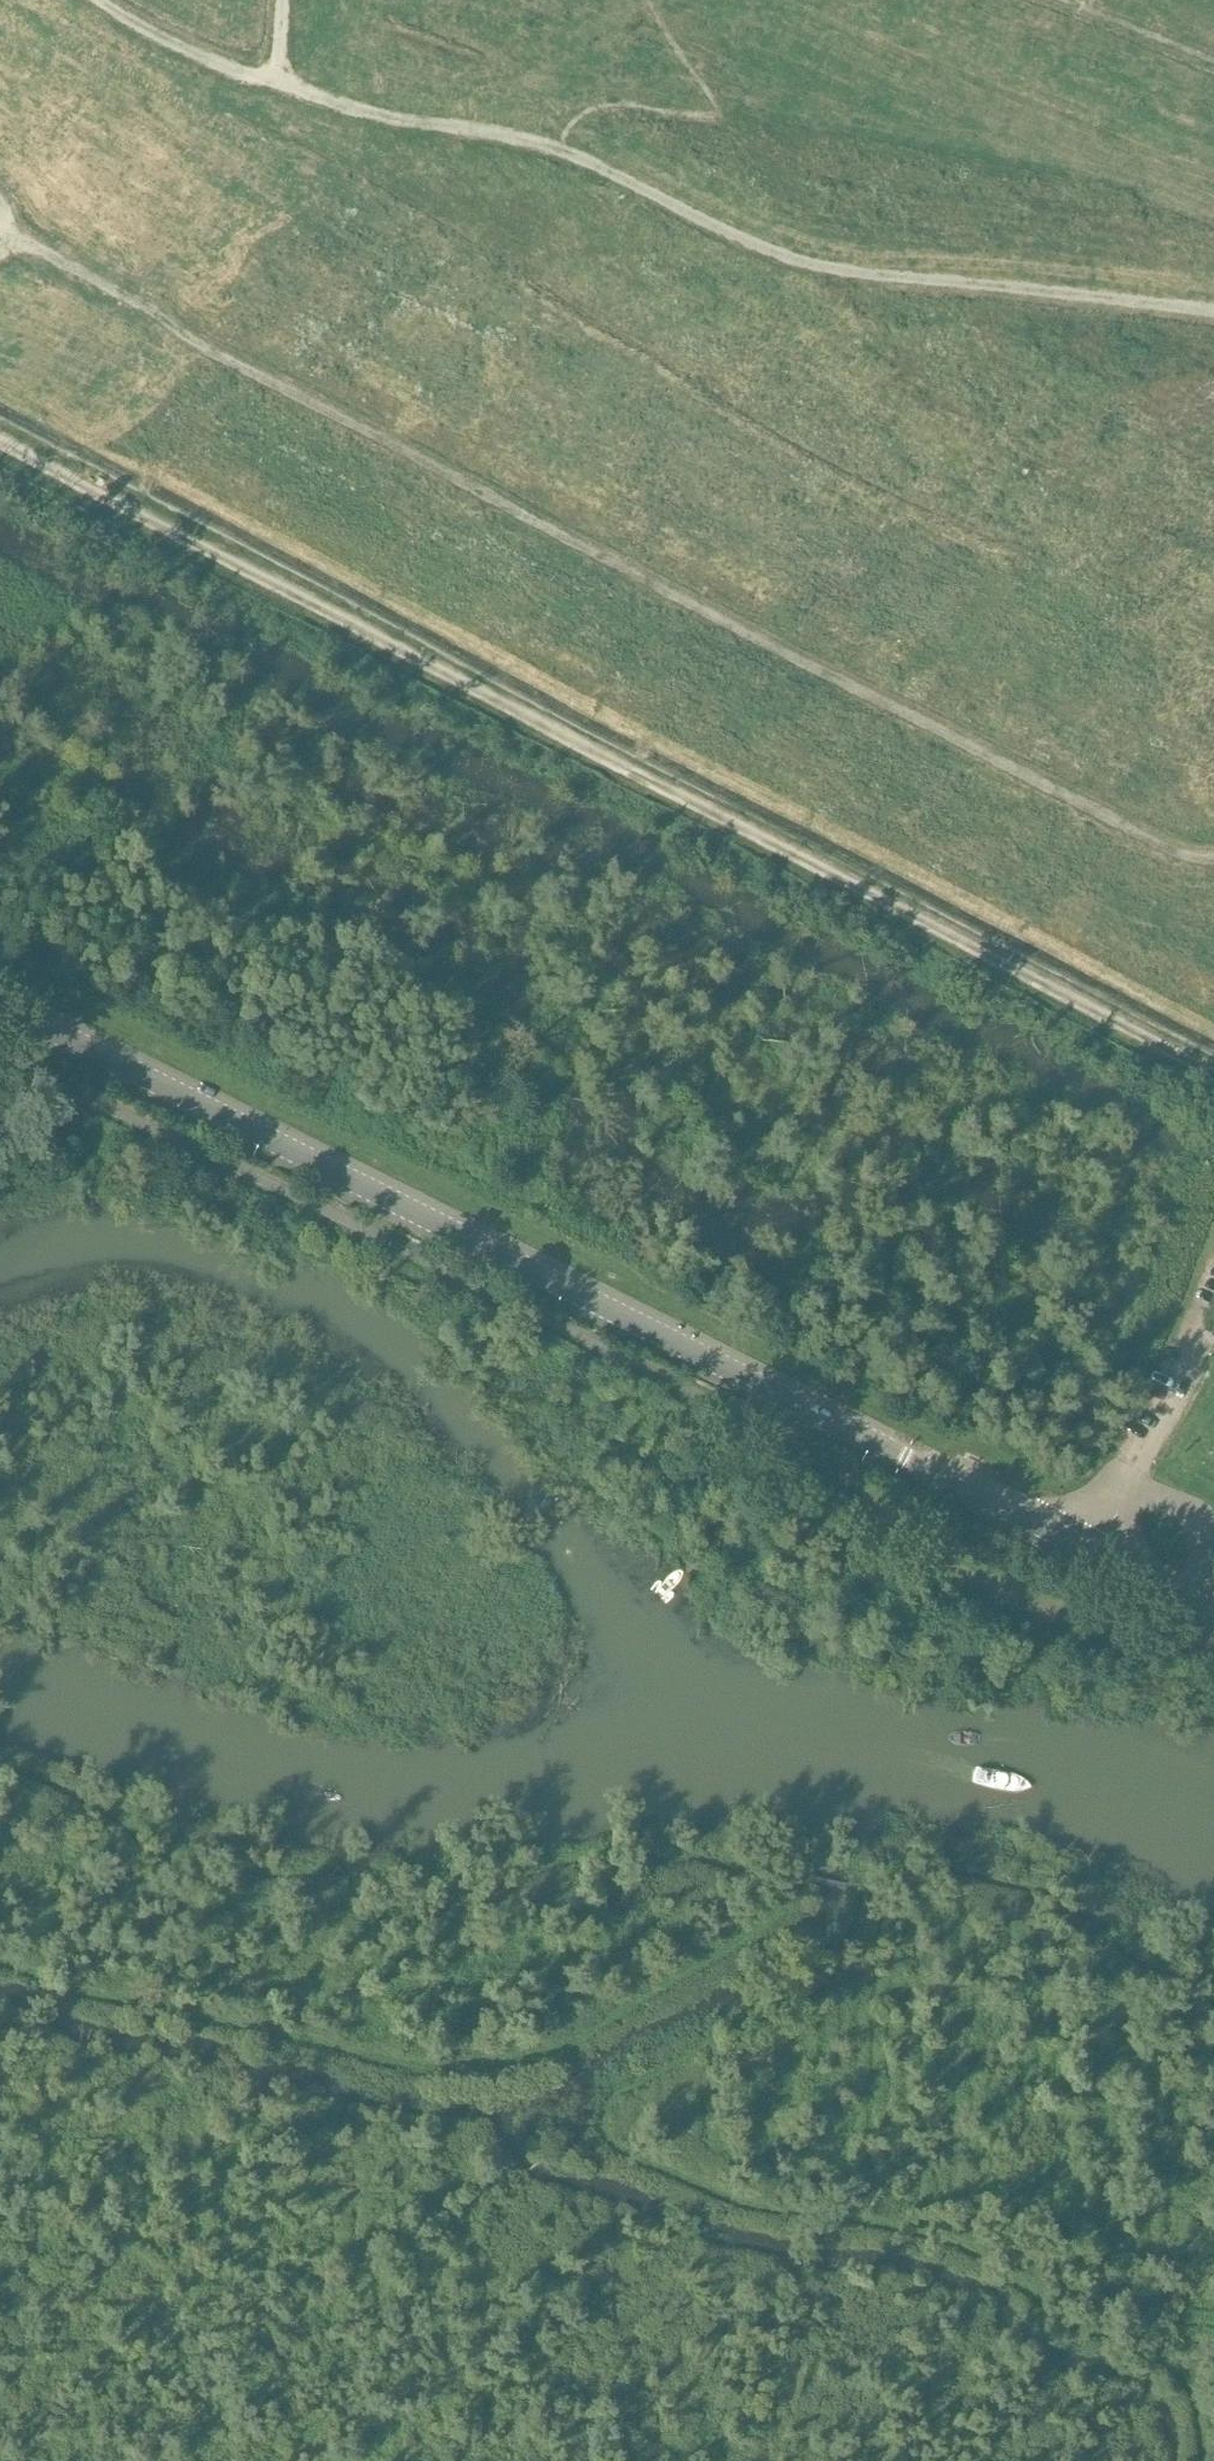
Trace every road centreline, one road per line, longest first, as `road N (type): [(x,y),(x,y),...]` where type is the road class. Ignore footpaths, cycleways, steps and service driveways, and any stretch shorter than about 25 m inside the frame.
road 1 (track): [(0,238),(150,308),(192,340),(1159,844),(1213,856)]
road 2 (tertiary): [(1098,1554),(0,1008)]
road 3 (track): [(1213,308),(912,278),(771,250),(559,147),(431,127),(279,84),(108,0)]
road 4 (unclassified): [(1098,1554),(1213,1323)]
road 5 (track): [(1036,0),(1213,65)]
road 6 (tertiary): [(1213,1612),(1098,1554)]

